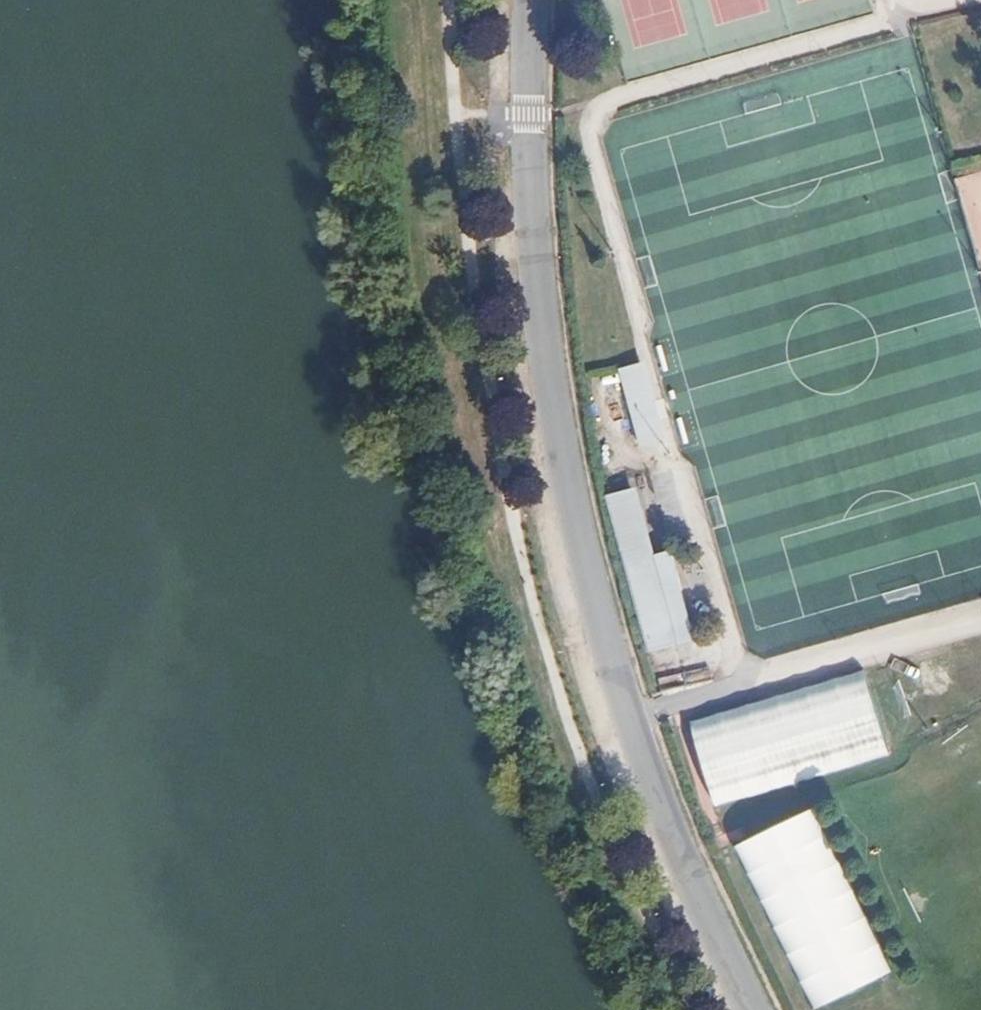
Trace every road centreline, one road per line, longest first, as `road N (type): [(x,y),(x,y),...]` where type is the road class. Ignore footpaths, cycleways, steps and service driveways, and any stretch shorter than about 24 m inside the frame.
road 1 (residential): [(751,1009),(647,772),(575,512),(538,237),(529,115),(533,0)]

